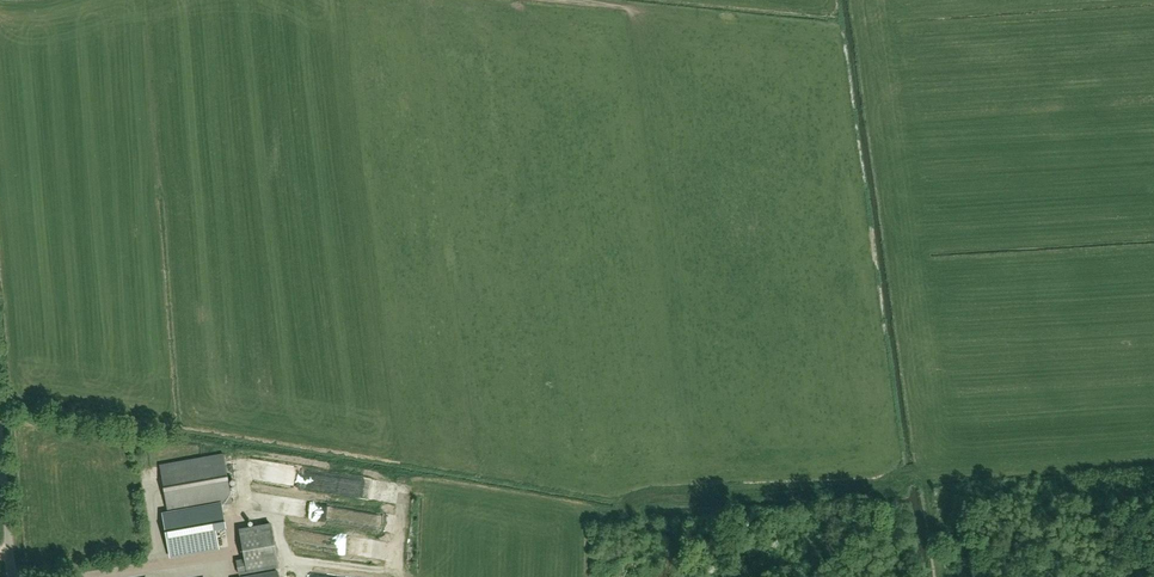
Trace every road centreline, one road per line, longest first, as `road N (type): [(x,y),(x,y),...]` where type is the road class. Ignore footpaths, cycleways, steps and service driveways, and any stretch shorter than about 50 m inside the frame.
road 1 (unclassified): [(12,576),(0,447)]

